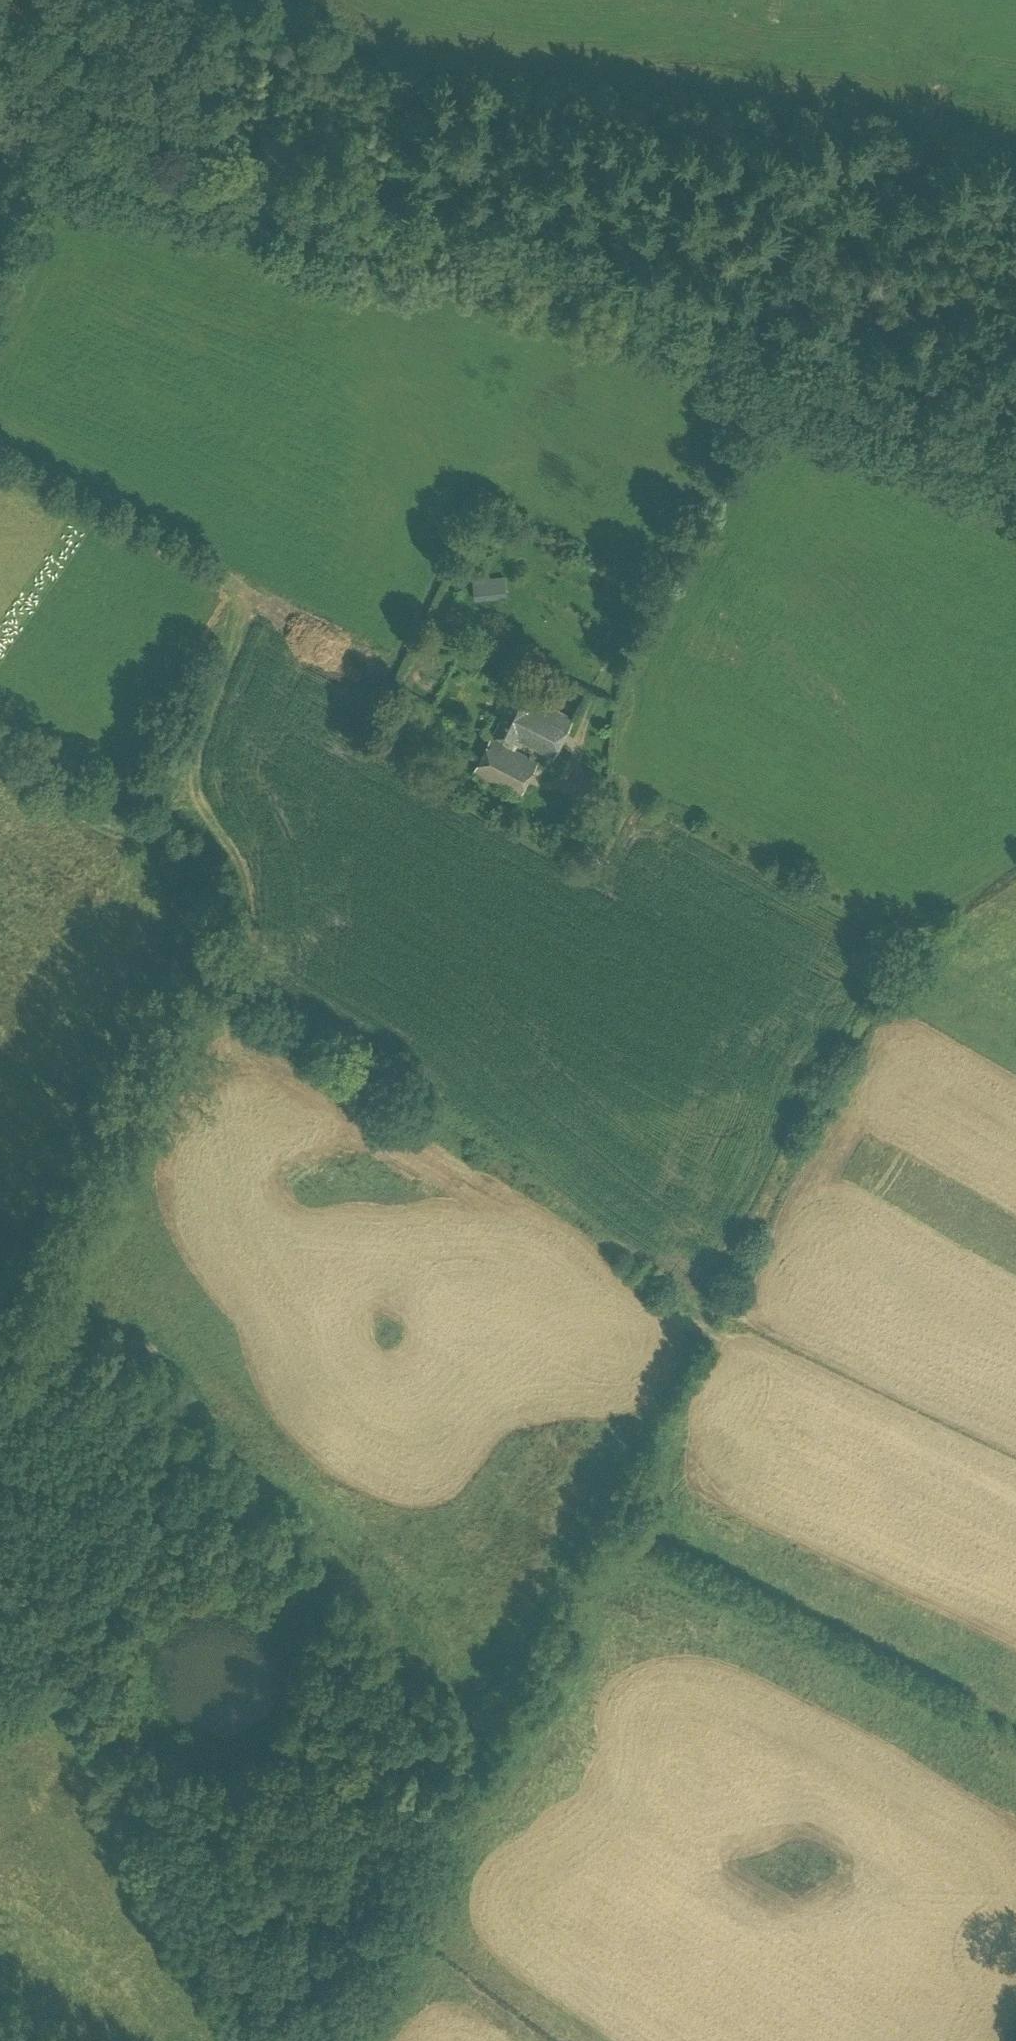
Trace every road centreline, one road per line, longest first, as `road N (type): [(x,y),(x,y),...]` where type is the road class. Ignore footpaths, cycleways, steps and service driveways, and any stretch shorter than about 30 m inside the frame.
road 1 (track): [(0,111),(371,237),(453,234),(1015,465)]
road 2 (track): [(222,980),(223,883),(178,782),(242,627),(243,588),(0,465)]
road 3 (track): [(768,359),(719,471),(576,735)]
road 4 (track): [(0,268),(53,129)]

